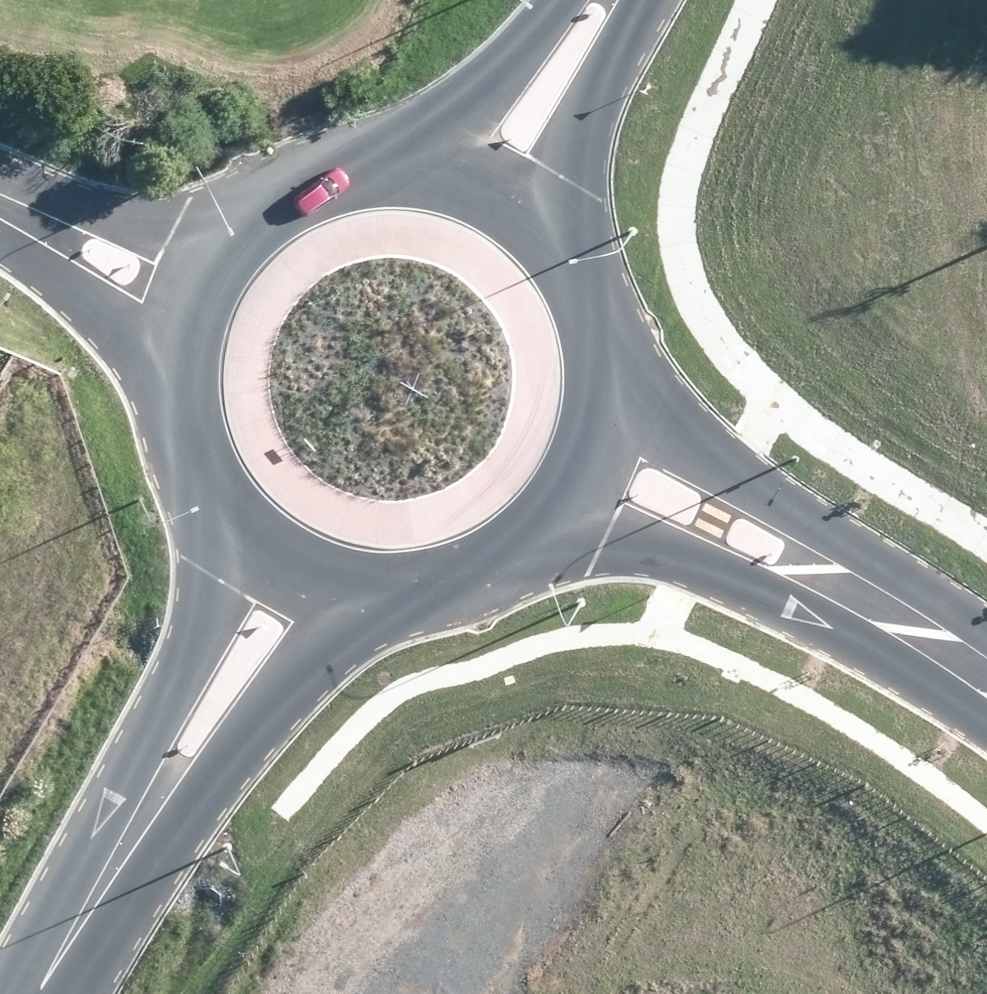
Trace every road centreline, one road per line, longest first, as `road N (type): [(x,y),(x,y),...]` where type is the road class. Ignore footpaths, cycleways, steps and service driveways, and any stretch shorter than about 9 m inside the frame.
road 1 (residential): [(986,676),(729,528),(592,470)]
road 2 (secondary): [(190,295),(229,233),(285,187),(354,162),(428,161),(497,184)]
road 3 (secondary): [(497,184),(551,224),(589,278),(610,340),(611,406),(592,470)]
road 4 (secondary): [(371,594),(139,823)]
road 5 (secondary): [(139,823),(239,531)]
road 6 (secondary): [(592,470),(555,525),(501,567),(438,591),(371,594)]
road 7 (secondary): [(239,531),(201,480),(179,420),(175,357),(190,295)]
road 8 (secondary): [(608,0),(497,184)]
road 9 (residential): [(0,207),(190,295)]
road 10 (secondary): [(139,823),(39,993)]
road 11 (secondary): [(371,594),(299,574),(239,531)]

